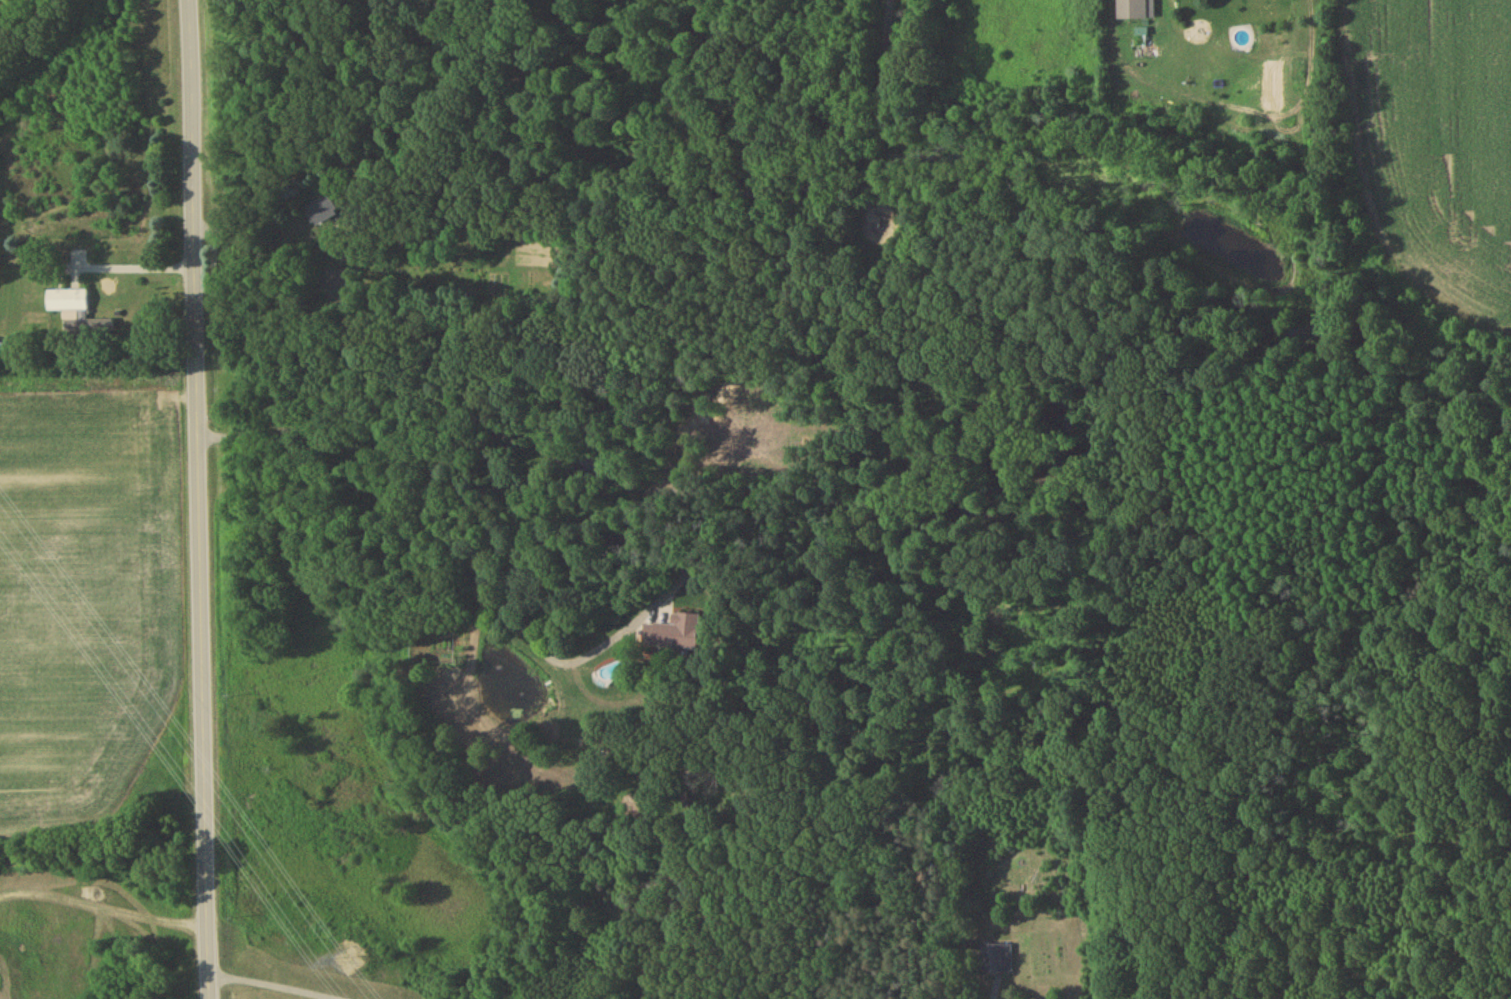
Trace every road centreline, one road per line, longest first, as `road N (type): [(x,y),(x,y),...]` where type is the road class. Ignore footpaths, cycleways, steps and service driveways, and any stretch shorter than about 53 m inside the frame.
road 1 (residential): [(210,998),(186,0)]

